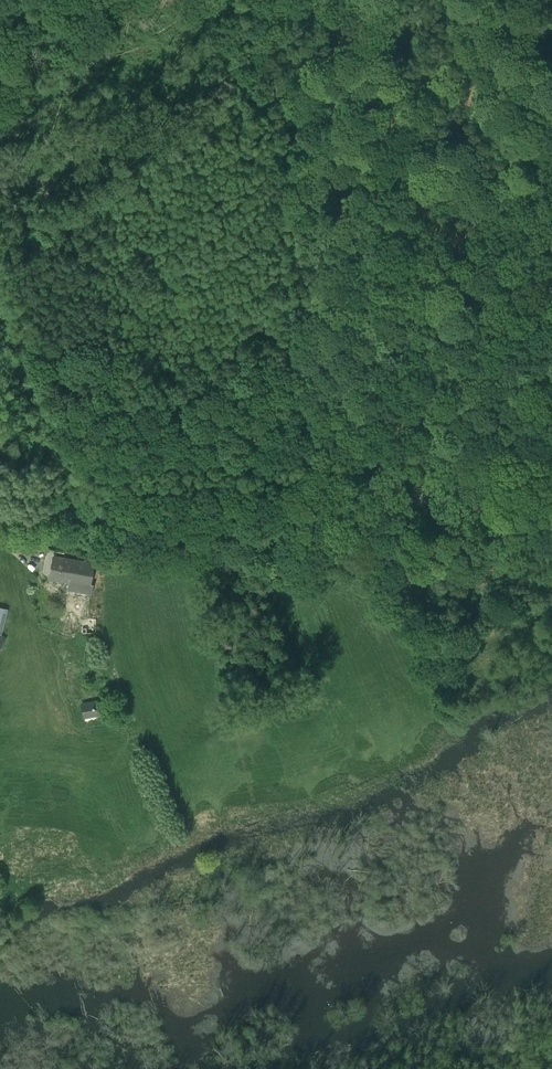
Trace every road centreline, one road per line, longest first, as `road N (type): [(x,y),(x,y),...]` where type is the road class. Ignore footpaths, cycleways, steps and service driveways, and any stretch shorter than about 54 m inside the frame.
road 1 (unclassified): [(0,517),(261,513),(551,488)]

